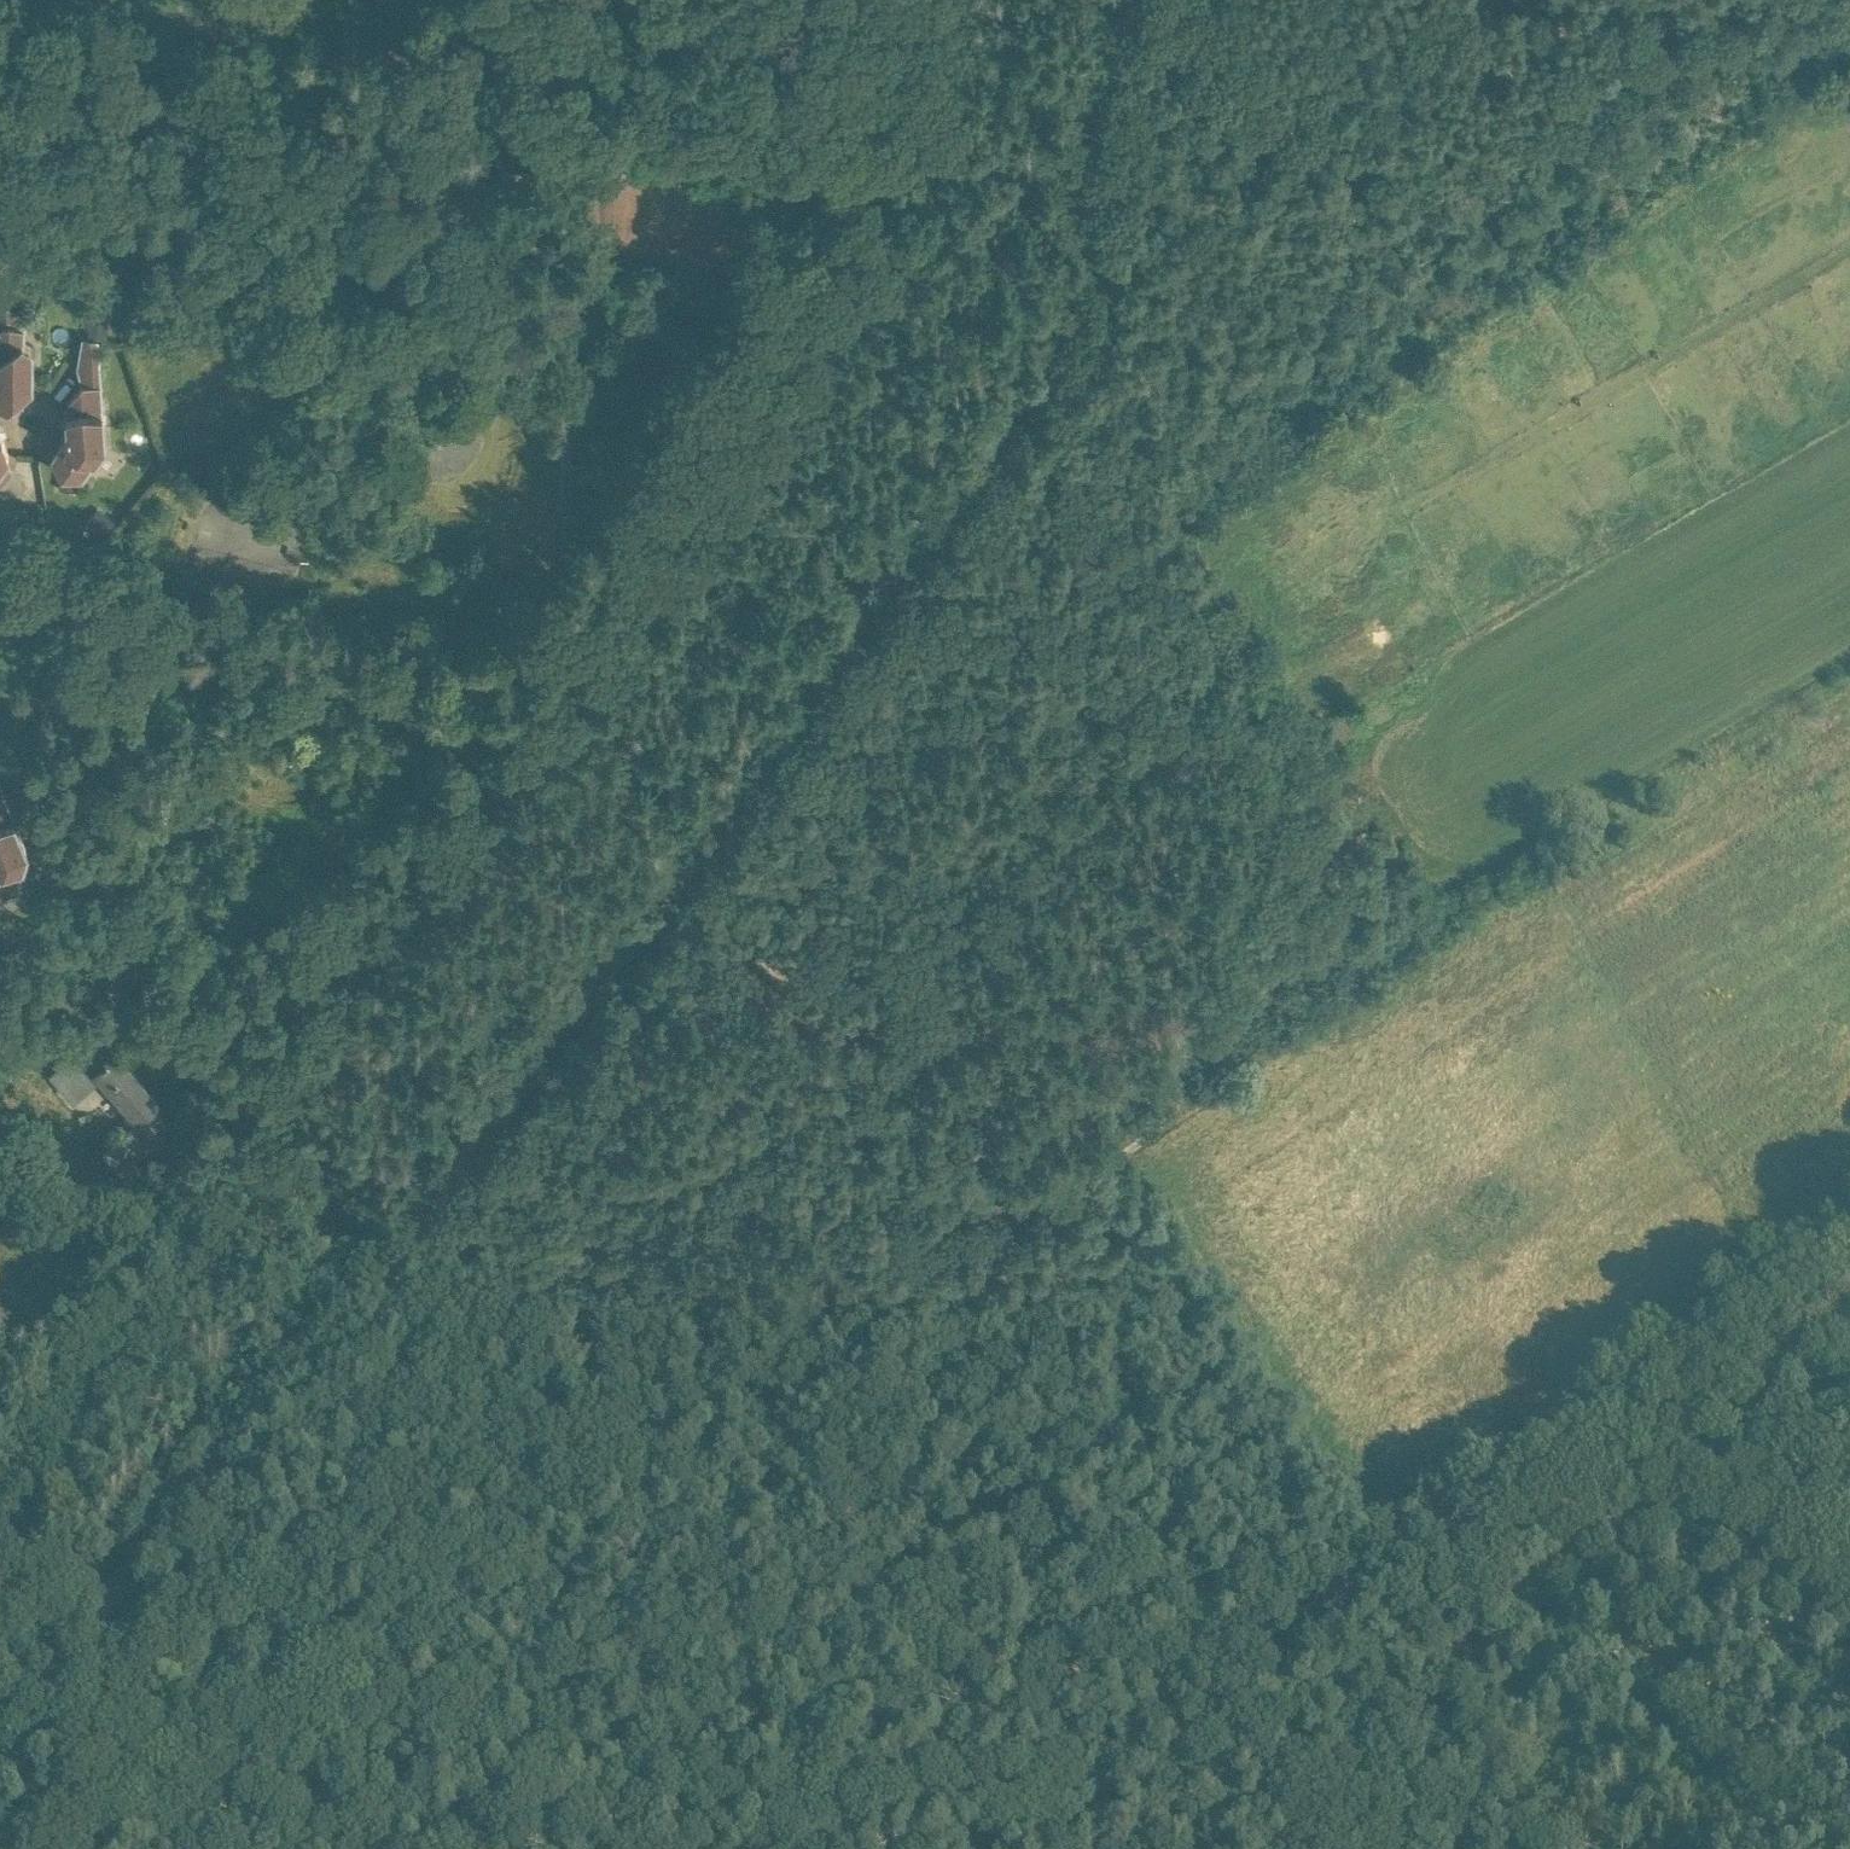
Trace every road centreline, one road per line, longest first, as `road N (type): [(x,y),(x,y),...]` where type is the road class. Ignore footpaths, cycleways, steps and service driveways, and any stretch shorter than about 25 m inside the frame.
road 1 (unclassified): [(0,1020),(230,943),(279,907),(362,824),(506,655),(537,607),(555,552),(602,143),(589,120),(553,106),(87,0)]
road 2 (track): [(404,1188),(1066,304),(1080,279),(1106,76),(1132,0)]
road 3 (track): [(299,1691),(976,1241)]
road 4 (track): [(1282,1635),(1849,1235)]
road 5 (track): [(975,1848),(1282,1635)]
road 6 (track): [(207,1459),(404,1188)]
road 7 (track): [(0,1672),(42,1644),(135,1558),(207,1459)]
road 8 (track): [(976,1241),(1170,1116),(1180,1082)]
road 9 (track): [(299,1691),(271,1650),(231,1556),(207,1459)]
road 10 (track): [(74,1617),(158,1623),(283,1667)]
road 11 (track): [(448,1848),(299,1691)]
road 12 (track): [(156,1848),(268,1715),(299,1691)]

